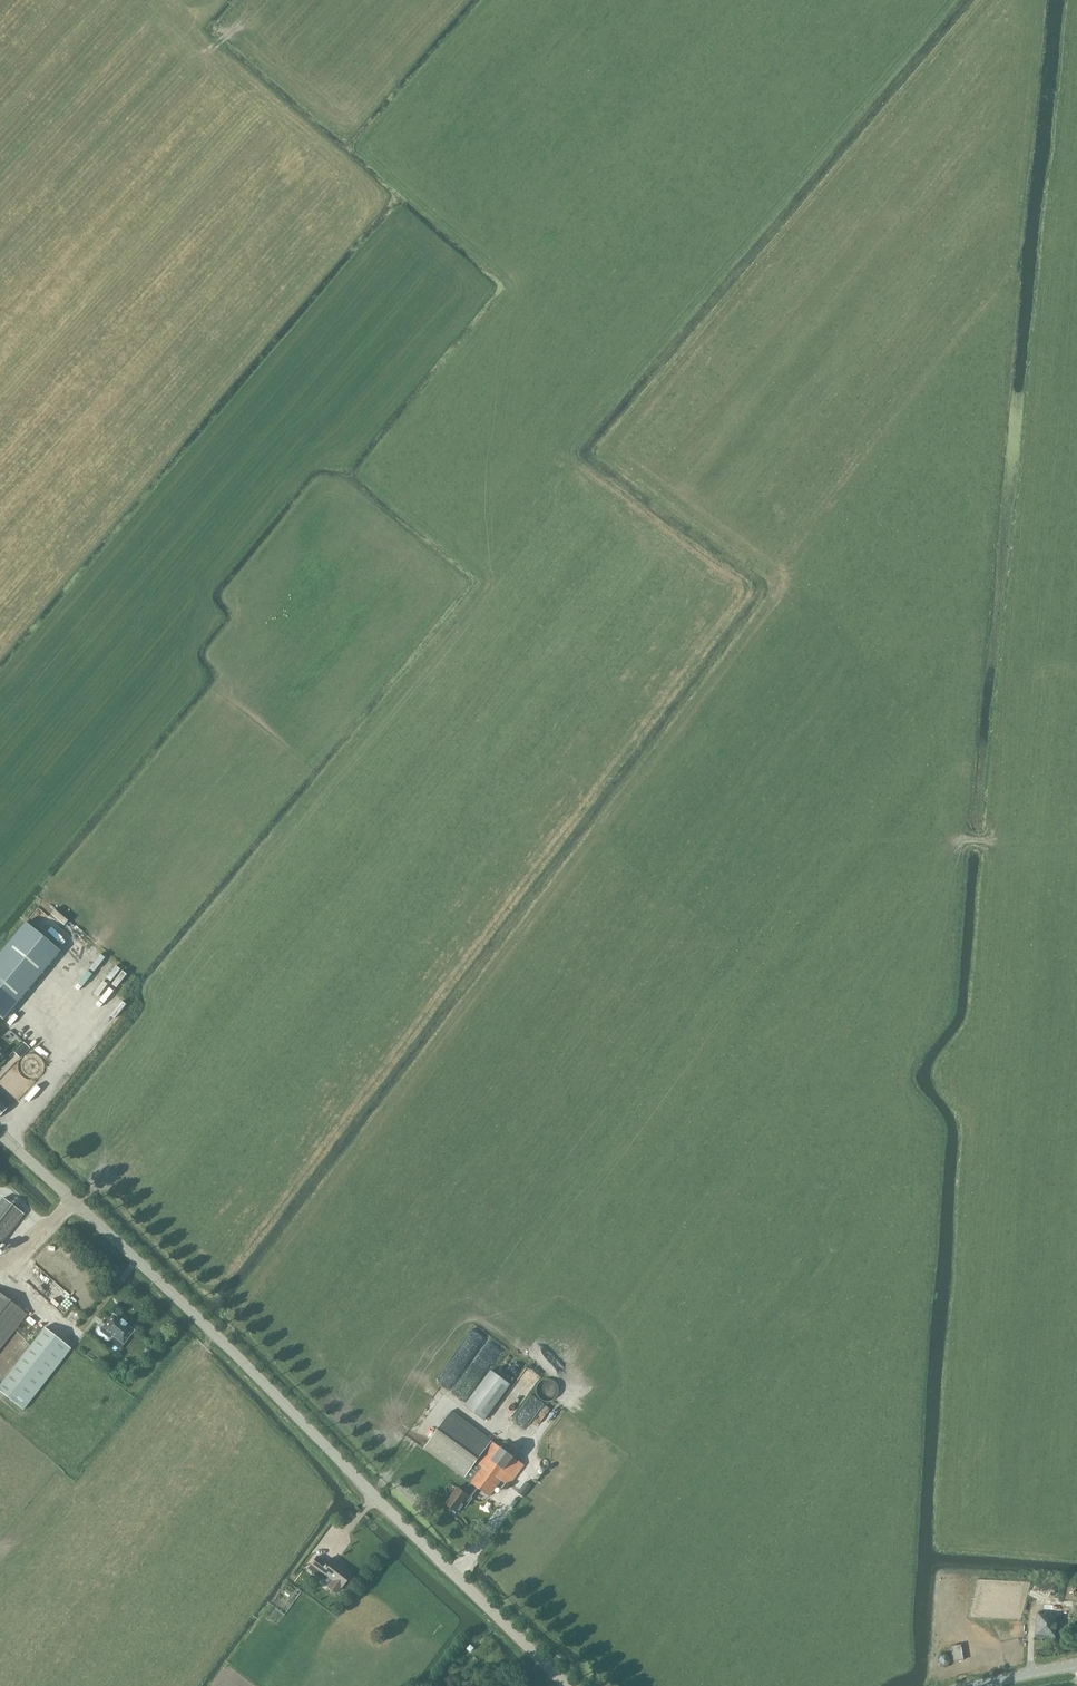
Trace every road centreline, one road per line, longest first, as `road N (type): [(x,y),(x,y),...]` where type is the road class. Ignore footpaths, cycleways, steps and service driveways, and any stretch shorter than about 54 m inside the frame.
road 1 (unclassified): [(568,1685),(0,1133)]

